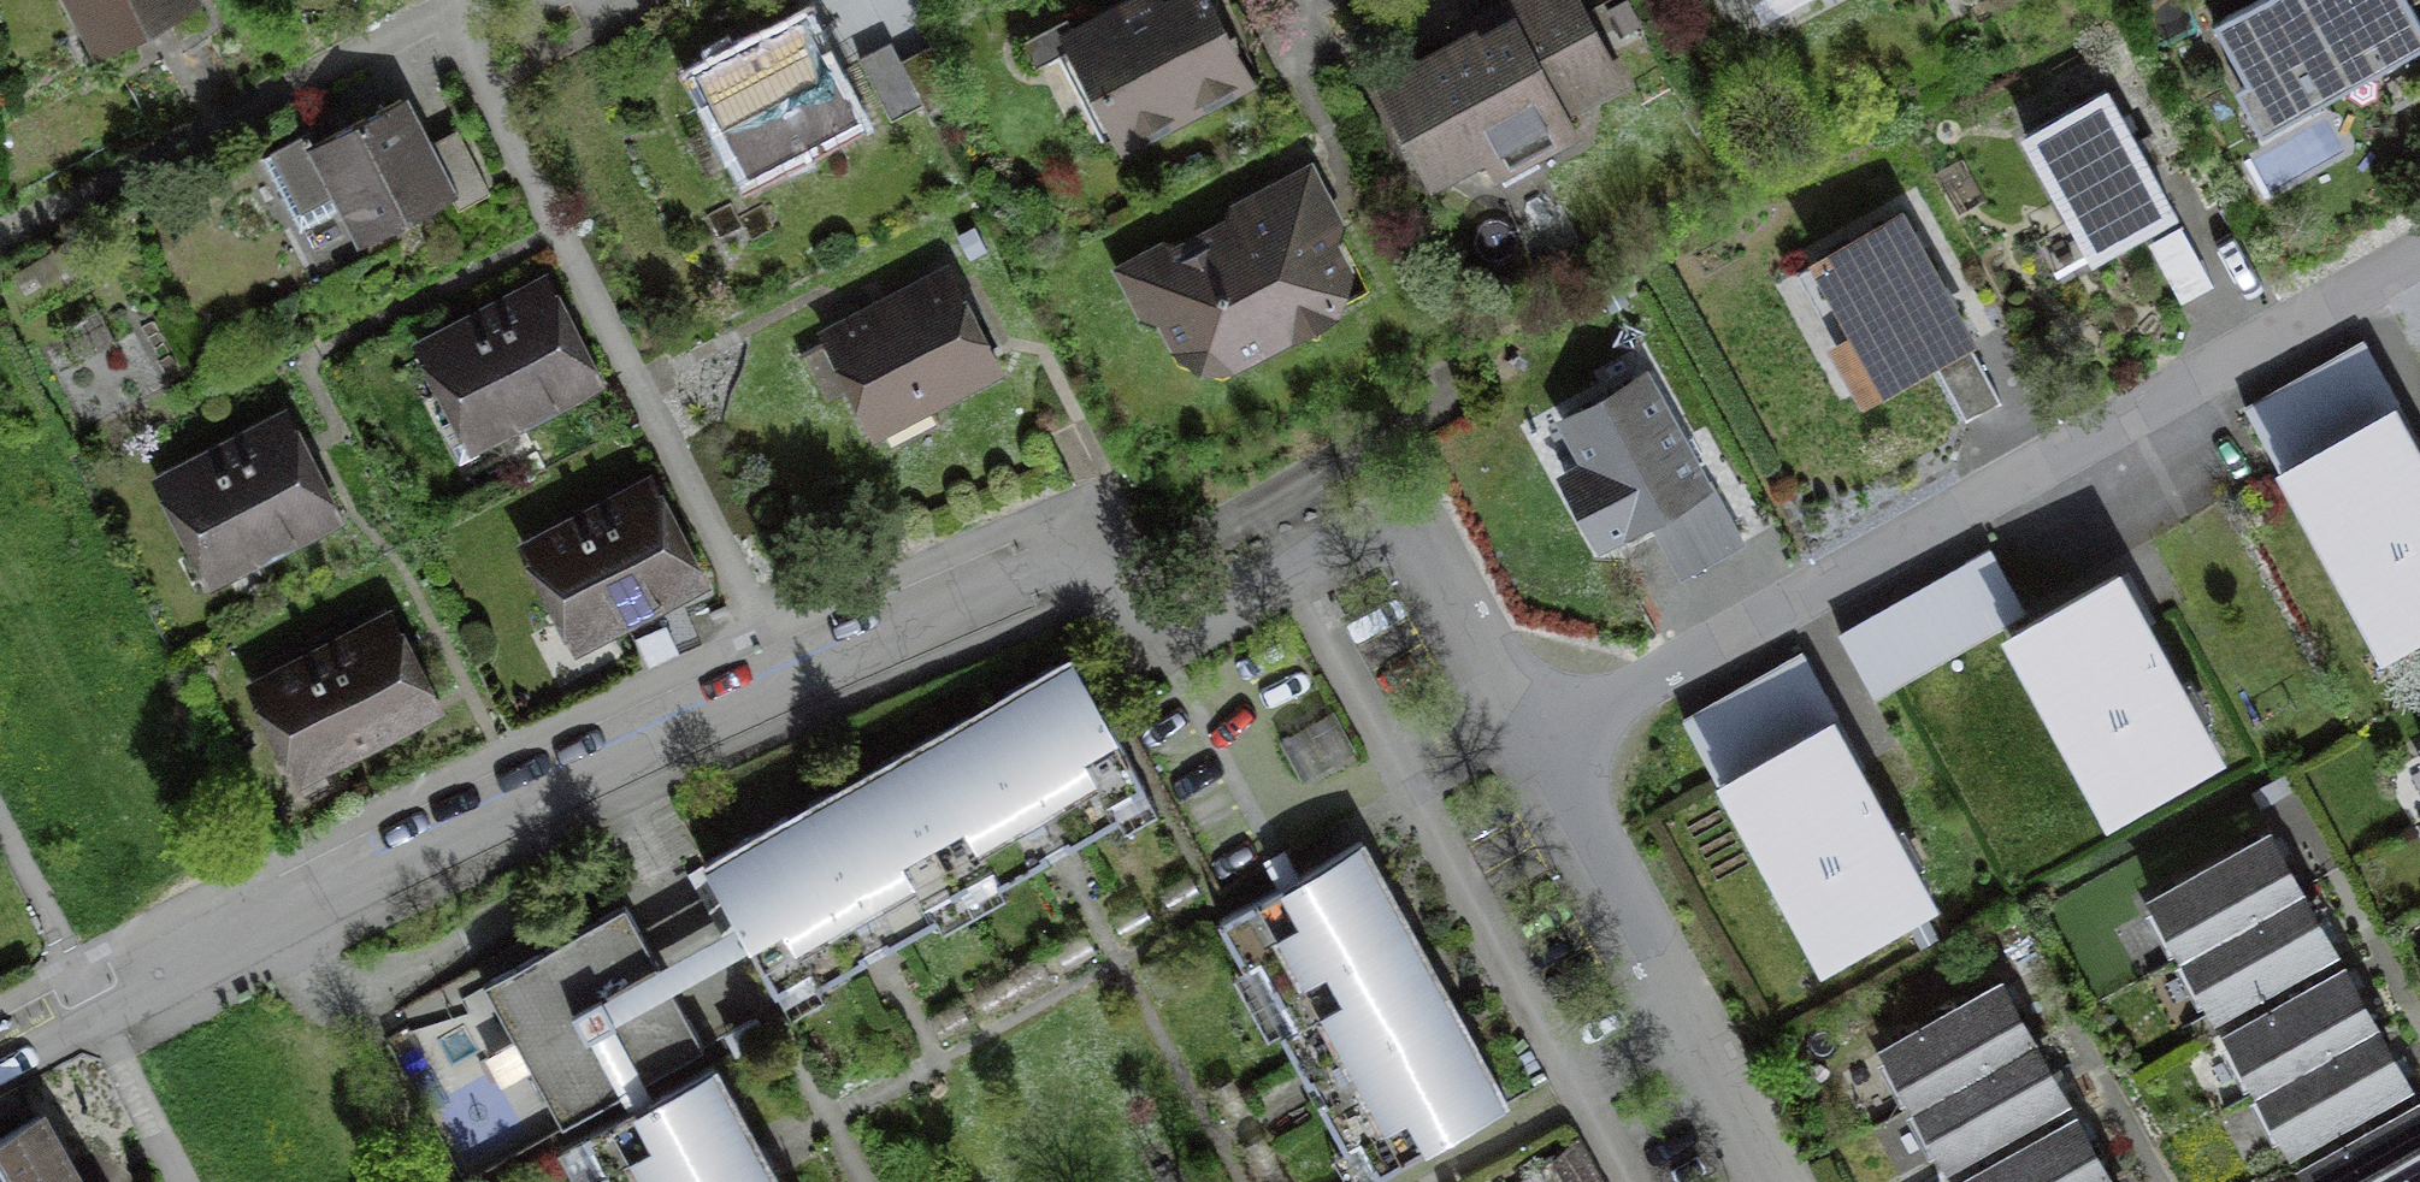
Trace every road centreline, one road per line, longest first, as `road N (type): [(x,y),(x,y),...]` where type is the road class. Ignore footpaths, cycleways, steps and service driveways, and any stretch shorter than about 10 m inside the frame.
road 1 (residential): [(1544,740),(1409,516),(1161,655),(1095,546),(603,768),(0,1060)]
road 2 (residential): [(2419,274),(1544,740)]
road 3 (residential): [(1784,1181),(1544,740)]

